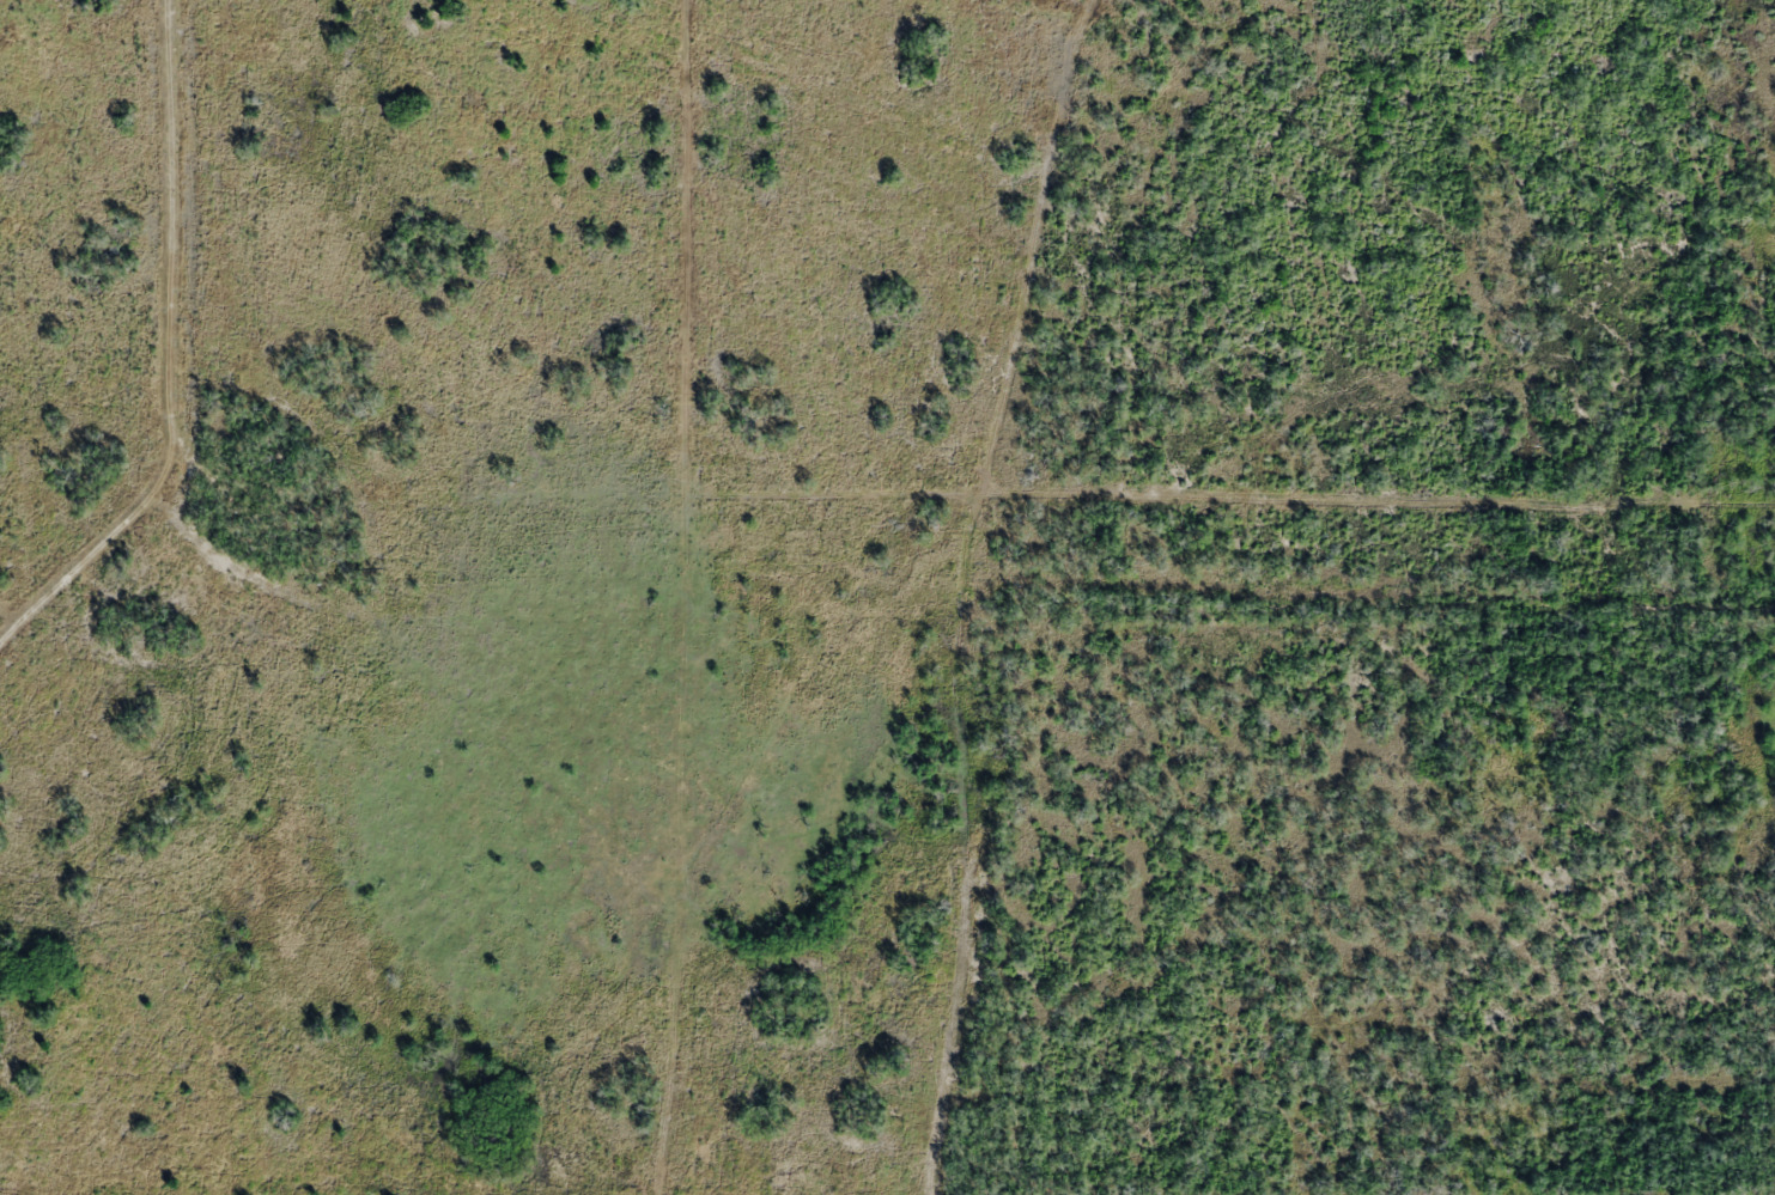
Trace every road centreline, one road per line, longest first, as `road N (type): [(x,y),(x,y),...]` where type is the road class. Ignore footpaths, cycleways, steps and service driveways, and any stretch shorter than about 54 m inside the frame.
road 1 (track): [(358,606),(267,498),(188,440),(159,355),(133,0)]

